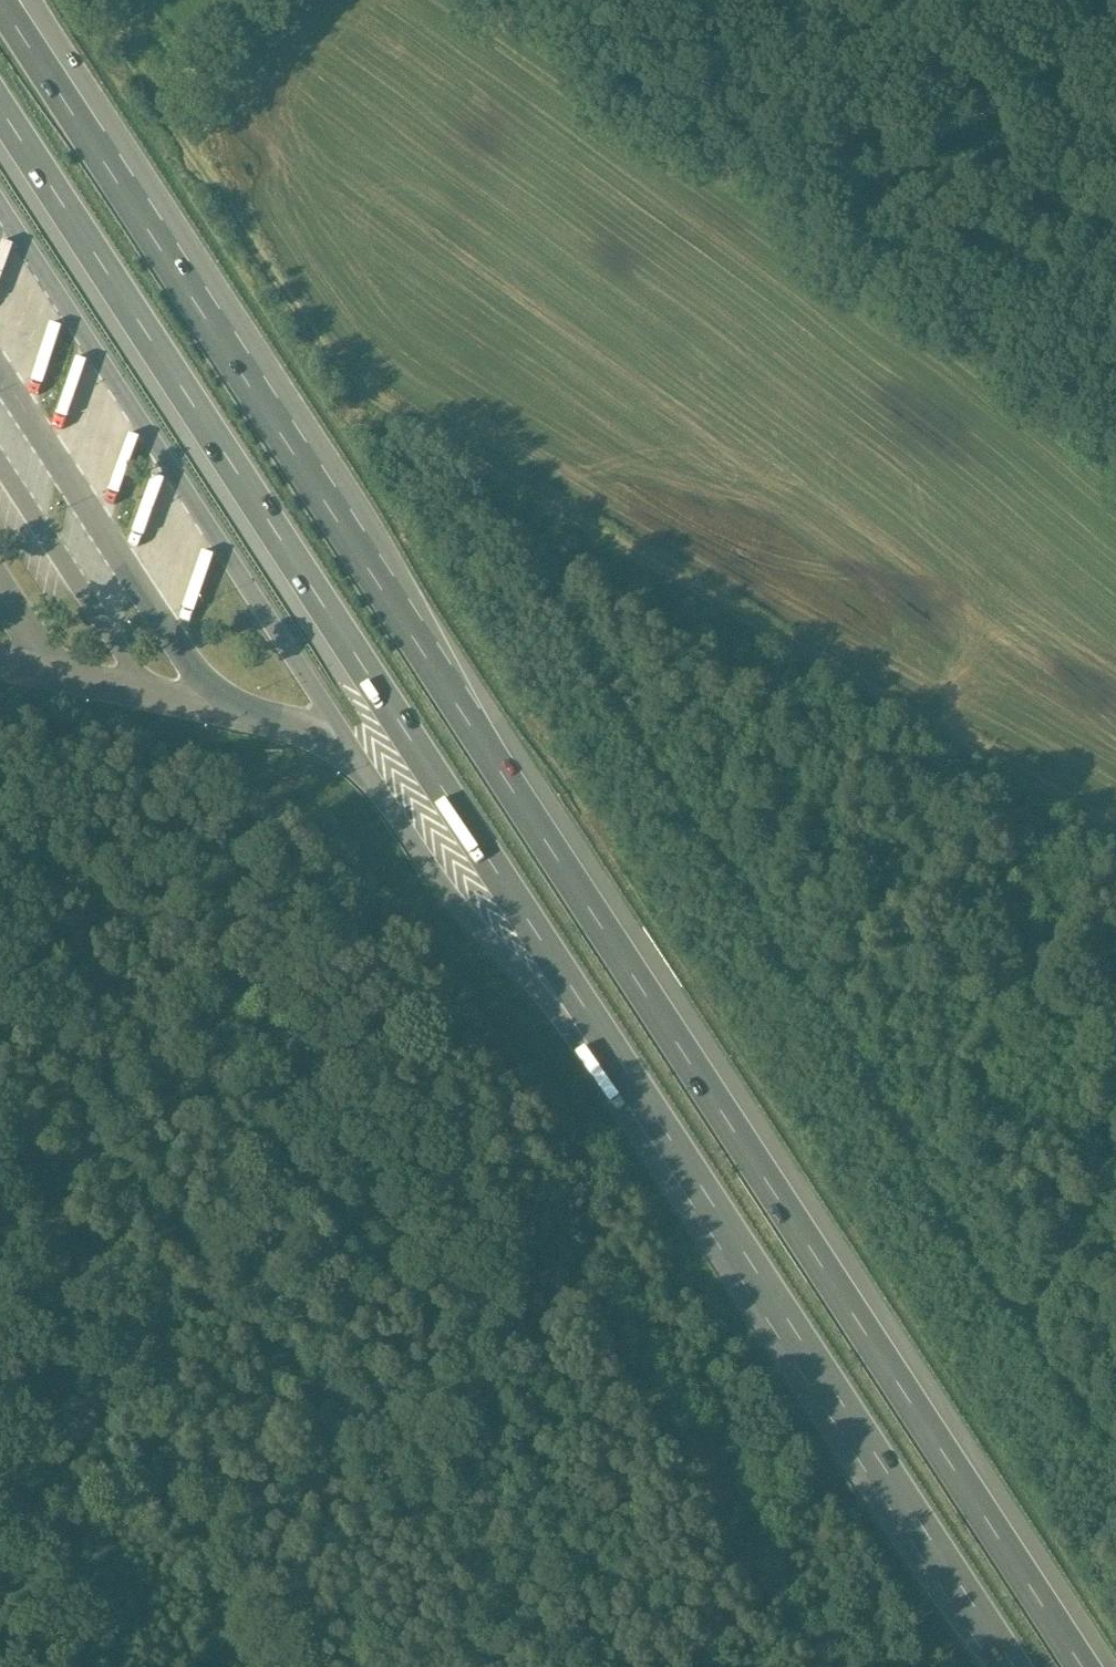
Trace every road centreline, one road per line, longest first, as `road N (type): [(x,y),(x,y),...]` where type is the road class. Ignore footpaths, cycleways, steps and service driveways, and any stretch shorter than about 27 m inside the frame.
road 1 (motorway): [(1084,1666),(9,15)]
road 2 (track): [(1115,827),(368,398),(340,374),(135,70),(123,32),(140,0)]
road 3 (motorway): [(0,110),(577,999)]
road 4 (motorway): [(0,199),(402,826),(464,911),(577,999)]
road 5 (motorway): [(577,999),(1013,1666)]

